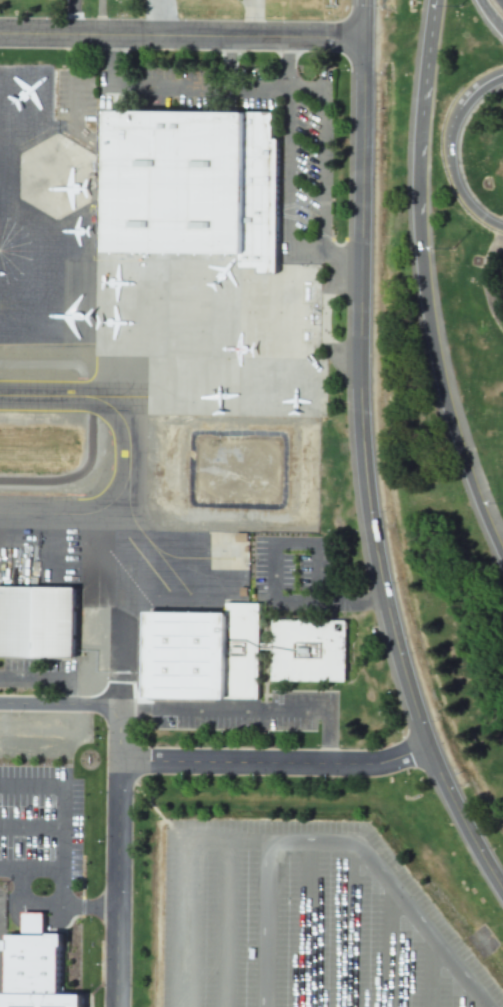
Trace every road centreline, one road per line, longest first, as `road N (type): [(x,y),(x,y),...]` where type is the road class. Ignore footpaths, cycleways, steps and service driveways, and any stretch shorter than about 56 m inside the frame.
road 1 (residential): [(363,0),(360,432),(375,556),(428,748),(502,896)]
road 2 (residential): [(363,40),(0,35)]
road 3 (residential): [(419,237),(454,438),(502,562)]
road 4 (residential): [(119,762),(367,765),(428,748)]
road 5 (residential): [(119,762),(115,1006)]
road 6 (residential): [(434,0),(419,237)]
road 7 (residential): [(0,703),(121,705),(119,762)]
road 8 (tertiary): [(502,228),(468,205),(452,176),(447,142),(460,106)]

